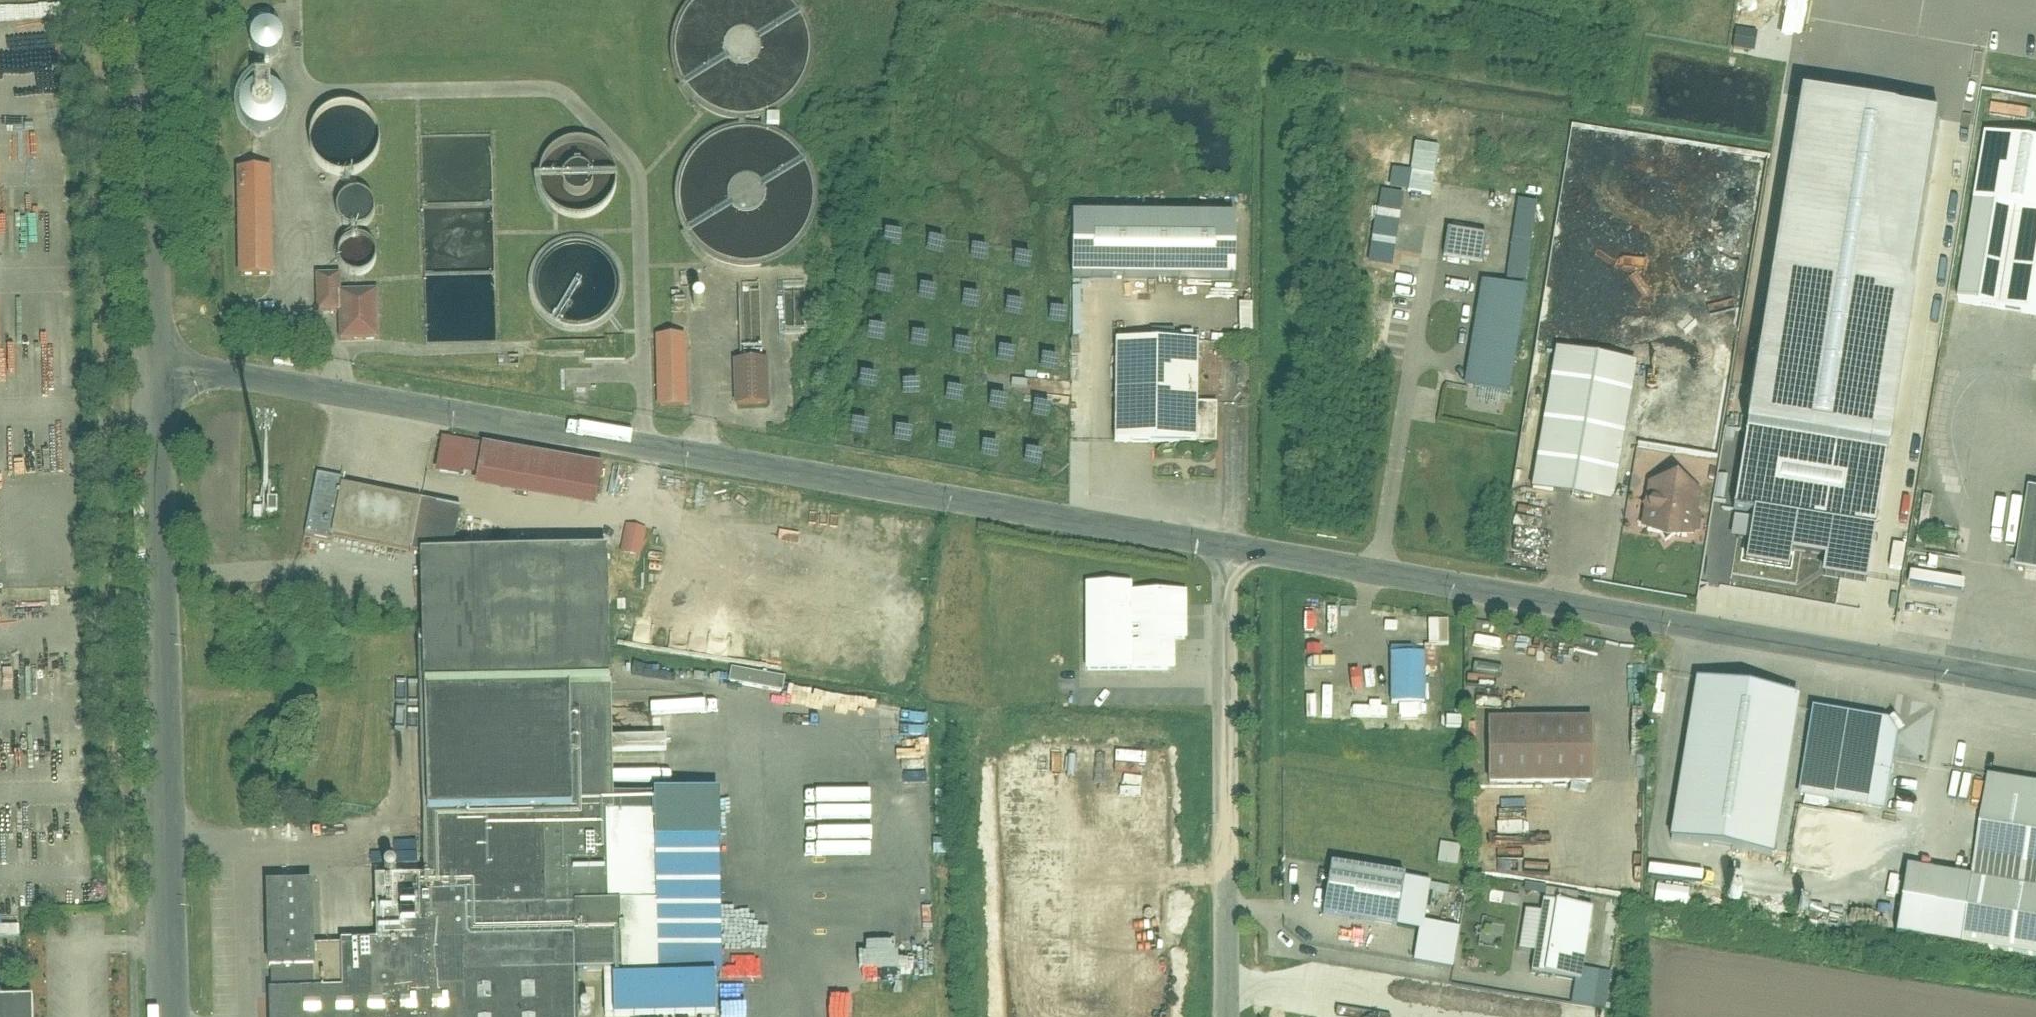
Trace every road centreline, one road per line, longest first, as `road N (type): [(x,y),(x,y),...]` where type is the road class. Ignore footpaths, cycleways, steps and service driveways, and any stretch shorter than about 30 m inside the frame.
road 1 (residential): [(1225,548),(155,360)]
road 2 (residential): [(2035,687),(1225,548)]
road 3 (residential): [(169,1016),(155,360)]
road 4 (residential): [(1225,548),(1227,1016)]
road 5 (unclassified): [(142,0),(155,360)]

